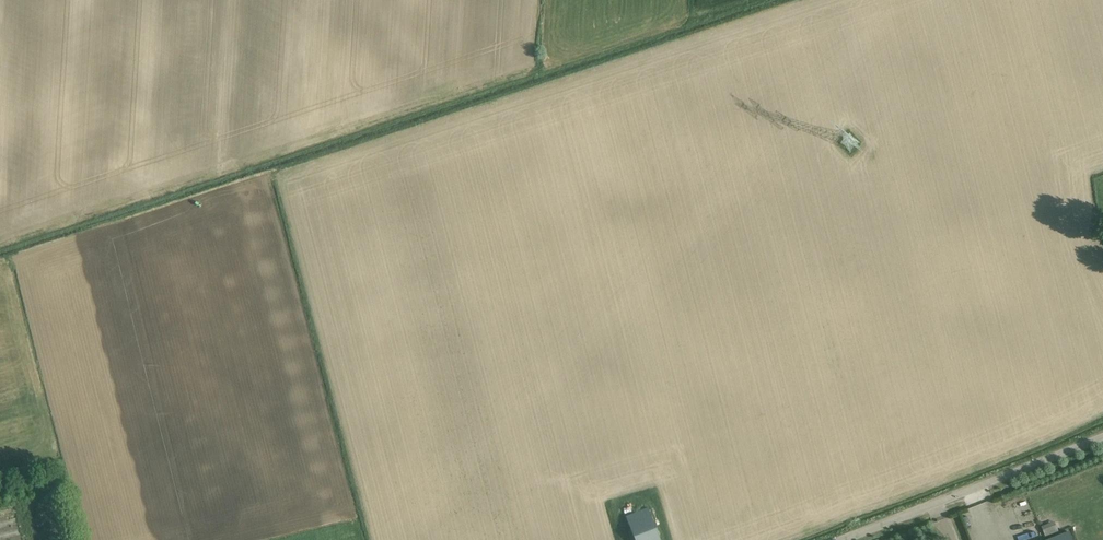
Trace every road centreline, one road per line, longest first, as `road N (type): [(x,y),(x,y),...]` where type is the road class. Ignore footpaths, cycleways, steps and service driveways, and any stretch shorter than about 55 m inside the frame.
road 1 (unclassified): [(830,539),(1102,432)]

